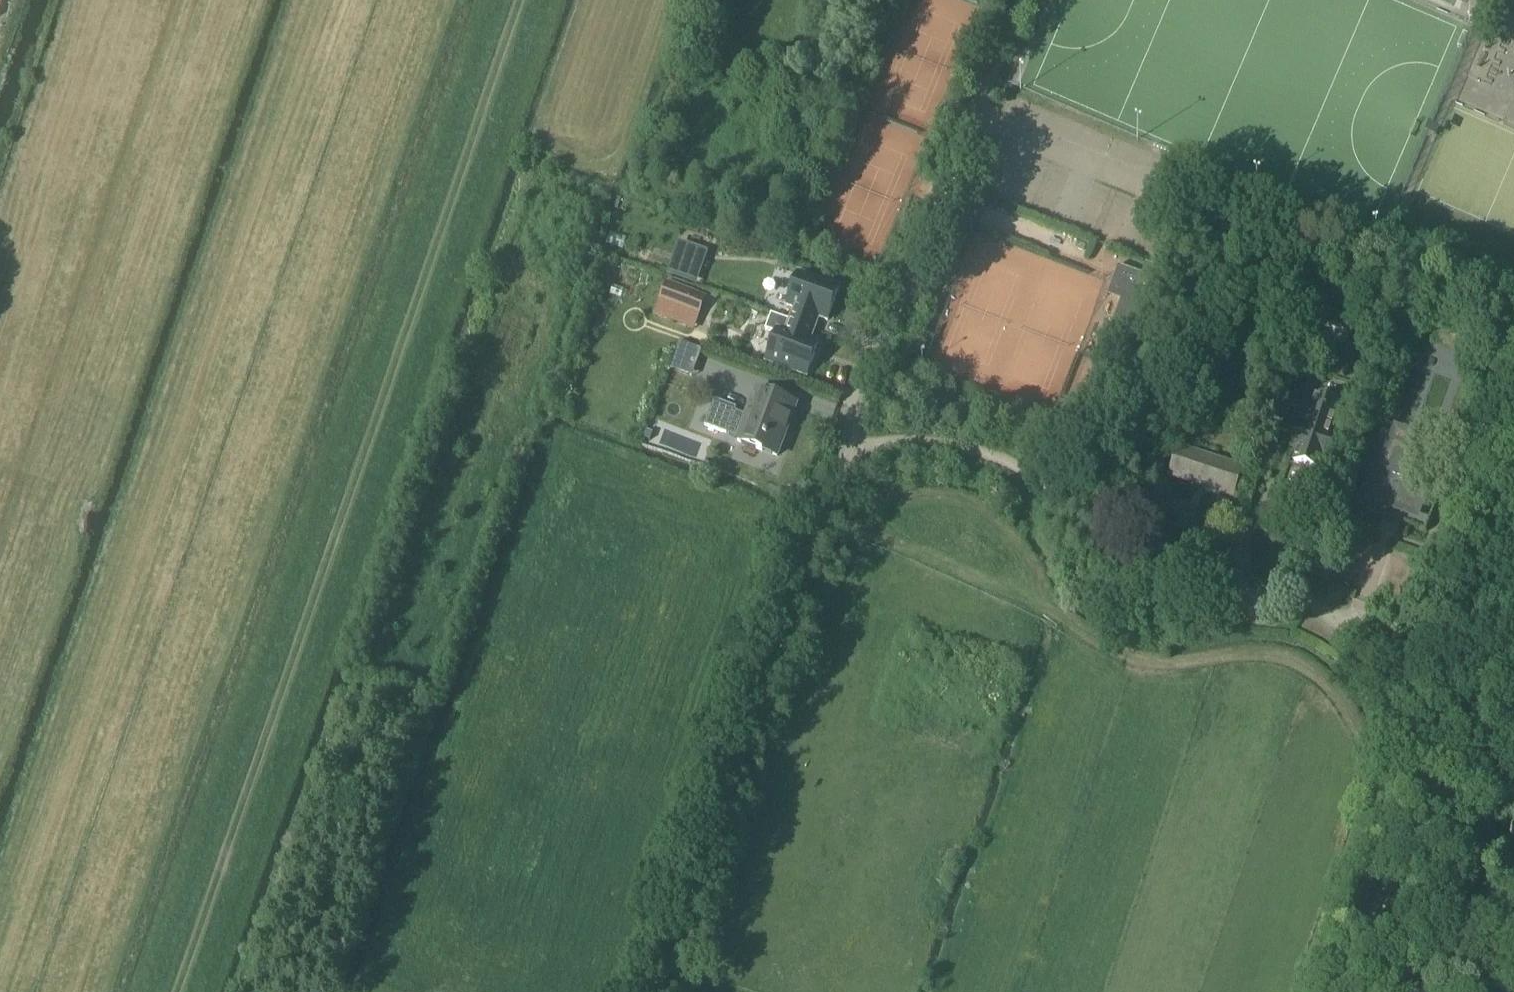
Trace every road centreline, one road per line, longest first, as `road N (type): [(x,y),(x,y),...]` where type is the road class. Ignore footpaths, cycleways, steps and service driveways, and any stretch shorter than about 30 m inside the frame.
road 1 (unclassified): [(662,991),(865,391),(1022,0)]
road 2 (track): [(1513,857),(1392,878)]

